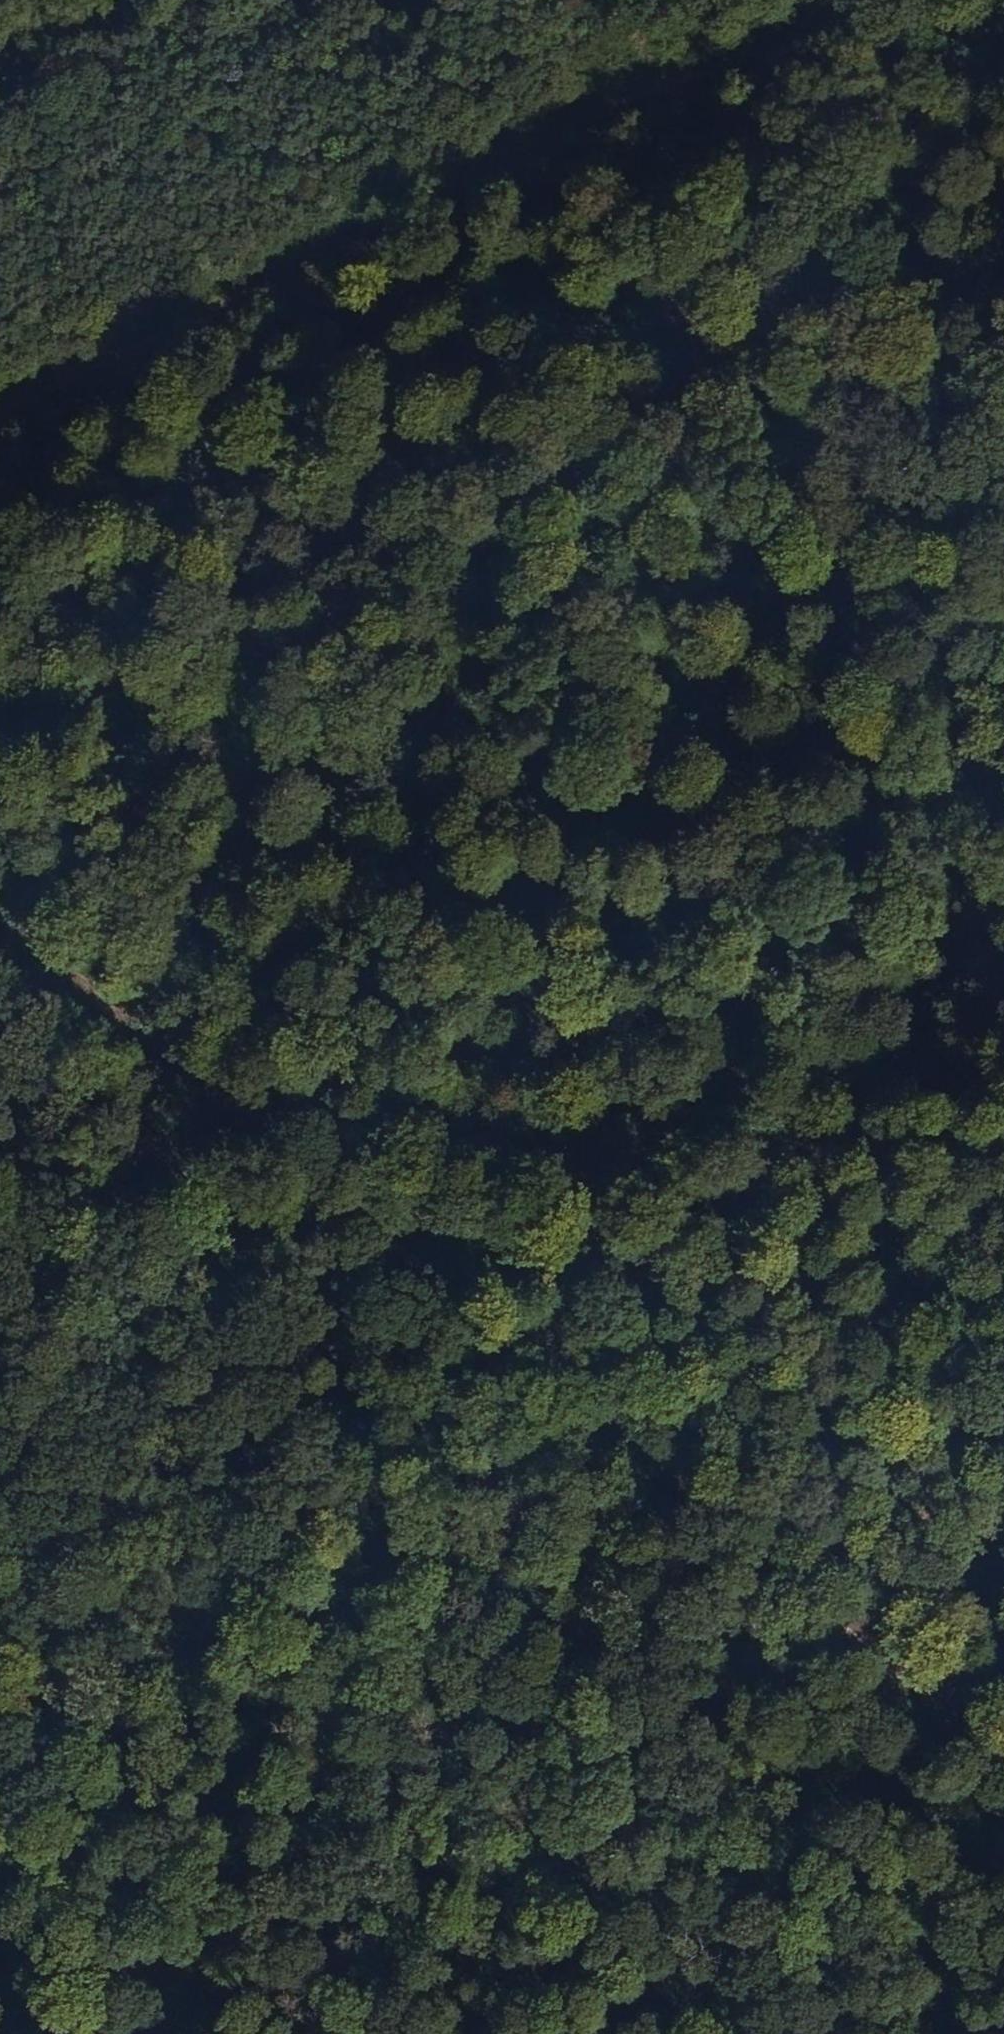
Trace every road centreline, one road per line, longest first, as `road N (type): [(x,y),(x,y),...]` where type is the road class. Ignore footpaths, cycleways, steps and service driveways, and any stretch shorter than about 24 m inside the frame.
road 1 (track): [(668,84),(872,202),(979,549),(1003,598)]

